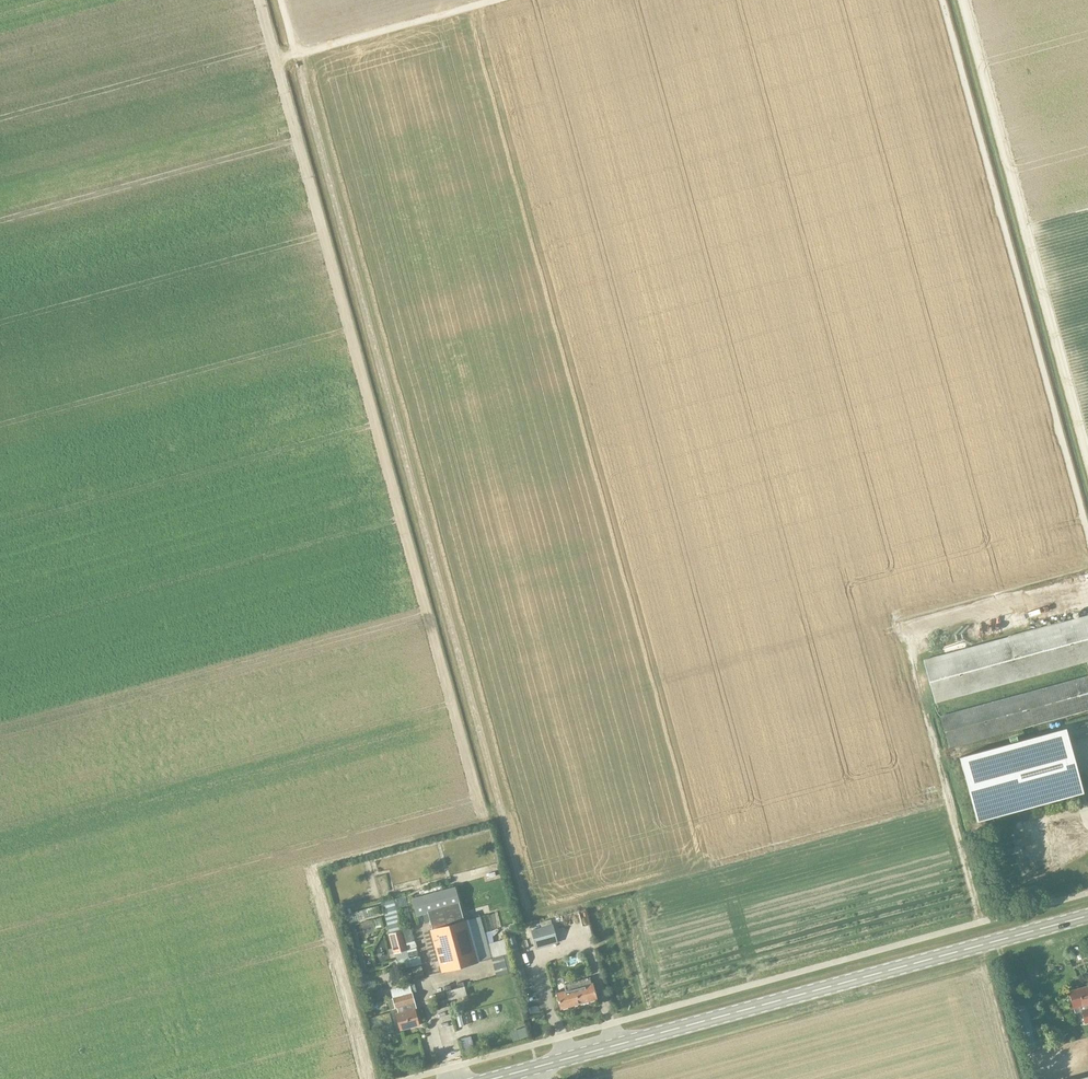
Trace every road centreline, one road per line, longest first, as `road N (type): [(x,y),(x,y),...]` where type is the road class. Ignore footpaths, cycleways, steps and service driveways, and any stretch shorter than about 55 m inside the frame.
road 1 (primary): [(493,1078),(1087,916)]

